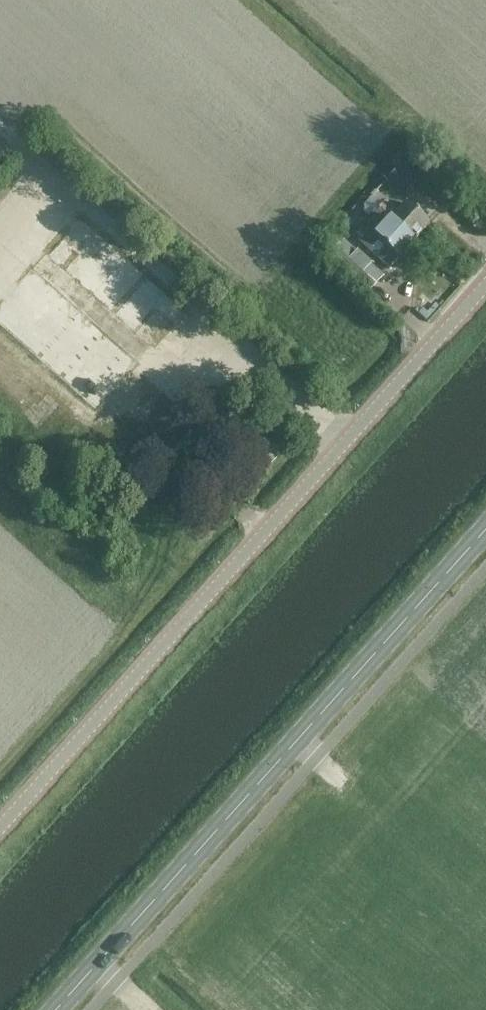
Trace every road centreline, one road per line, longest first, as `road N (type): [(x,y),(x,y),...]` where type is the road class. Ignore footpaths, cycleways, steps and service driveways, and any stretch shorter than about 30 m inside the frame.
road 1 (tertiary): [(0,832),(485,289)]
road 2 (secondary): [(58,1009),(485,532)]

